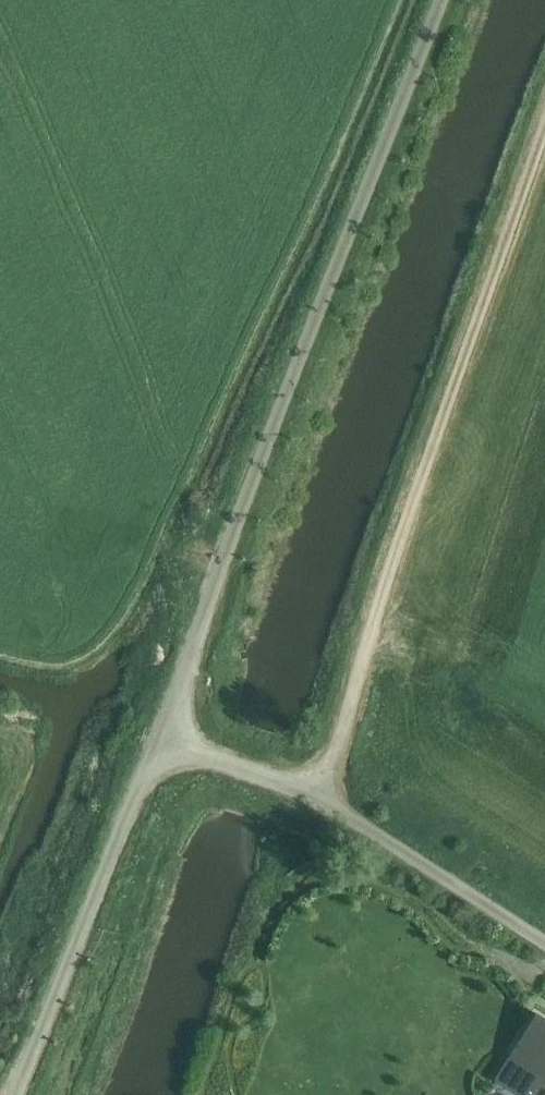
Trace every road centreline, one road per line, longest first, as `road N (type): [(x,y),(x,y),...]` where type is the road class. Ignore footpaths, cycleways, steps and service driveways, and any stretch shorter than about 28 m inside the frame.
road 1 (unclassified): [(160,739),(447,0)]
road 2 (track): [(327,802),(395,564),(544,125)]
road 3 (unclassified): [(544,944),(327,802),(160,739)]
road 4 (unclassified): [(14,1094),(160,739)]

